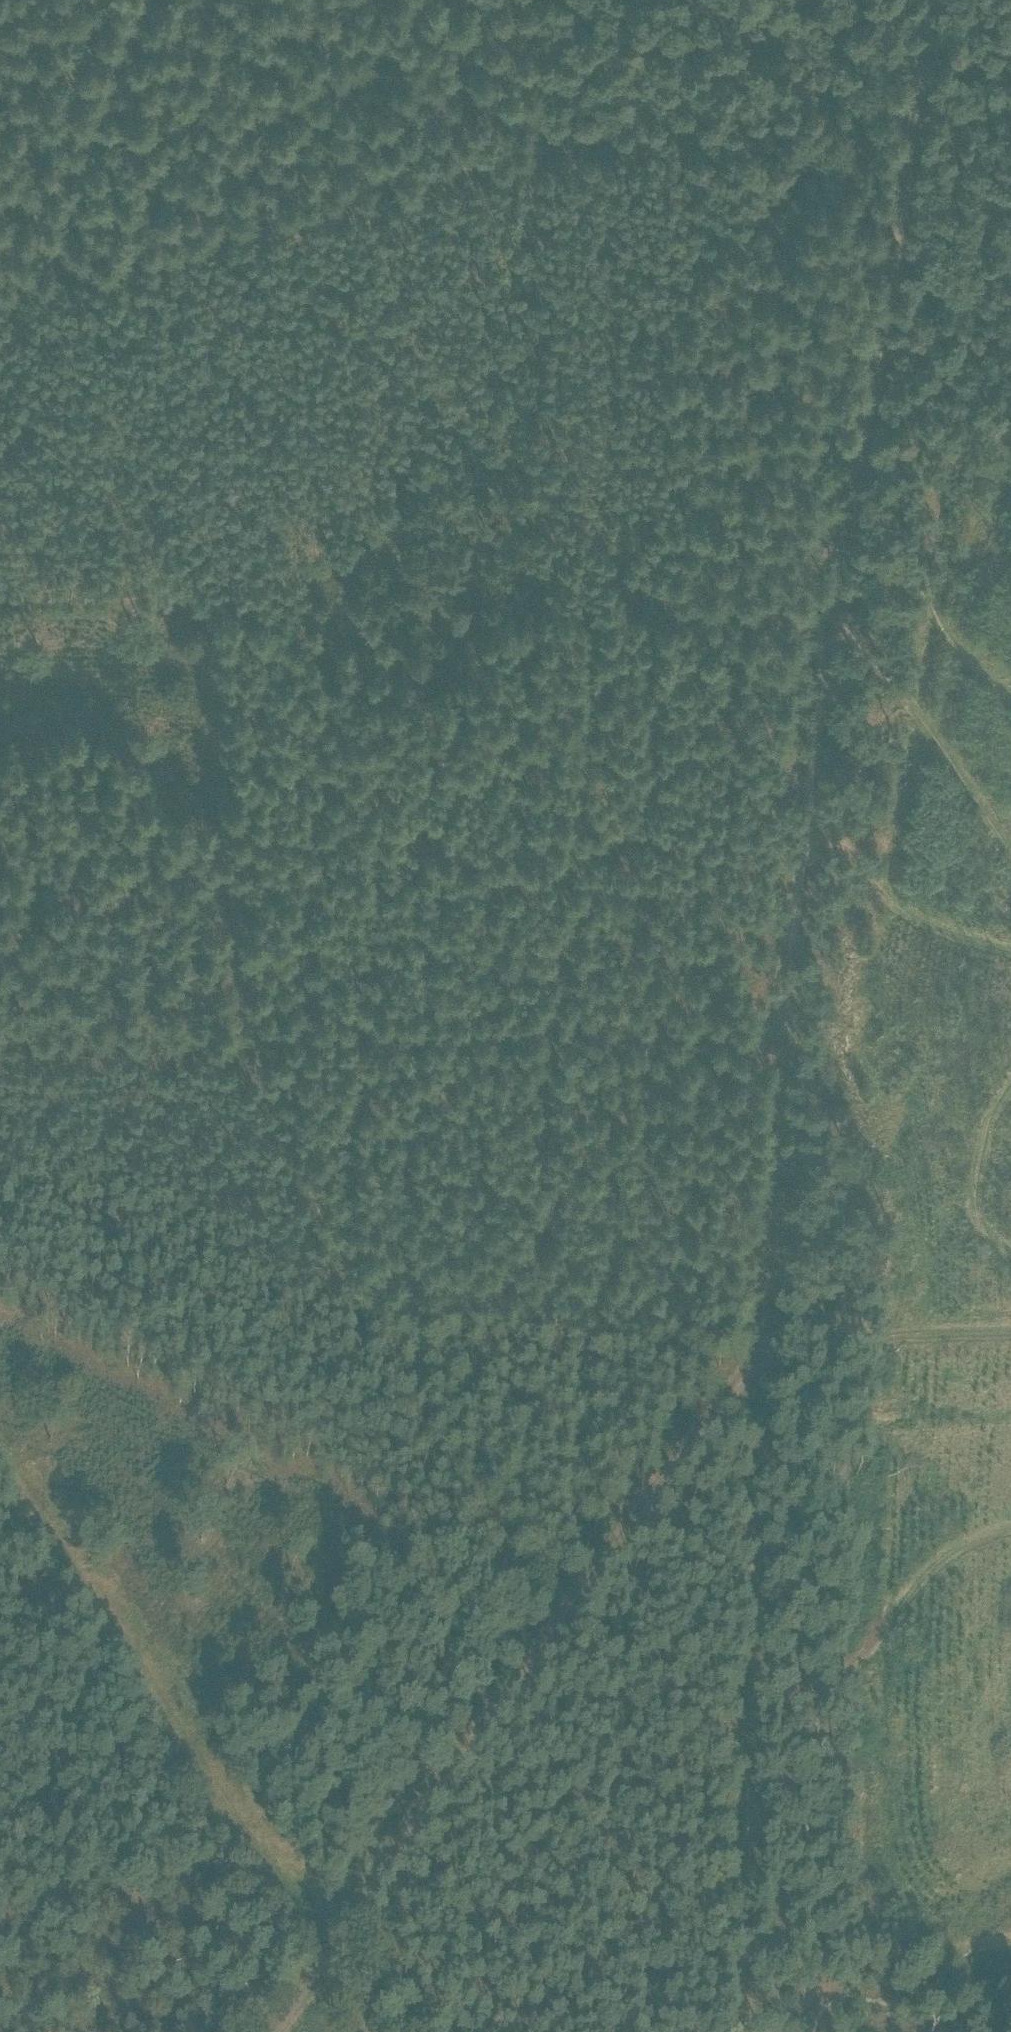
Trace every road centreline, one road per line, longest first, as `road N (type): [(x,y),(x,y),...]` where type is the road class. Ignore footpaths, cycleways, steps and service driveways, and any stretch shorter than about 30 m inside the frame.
road 1 (track): [(569,1027),(251,1036),(267,1092),(387,1374),(463,1510),(558,1621)]
road 2 (track): [(401,2031),(0,1474)]
road 3 (track): [(760,1358),(751,2031)]
road 4 (track): [(873,368),(788,1028)]
road 5 (track): [(560,0),(569,138),(915,65)]
road 6 (track): [(788,1028),(760,1358)]
road 7 (track): [(915,65),(873,368)]
road 8 (track): [(788,1028),(569,1027)]

